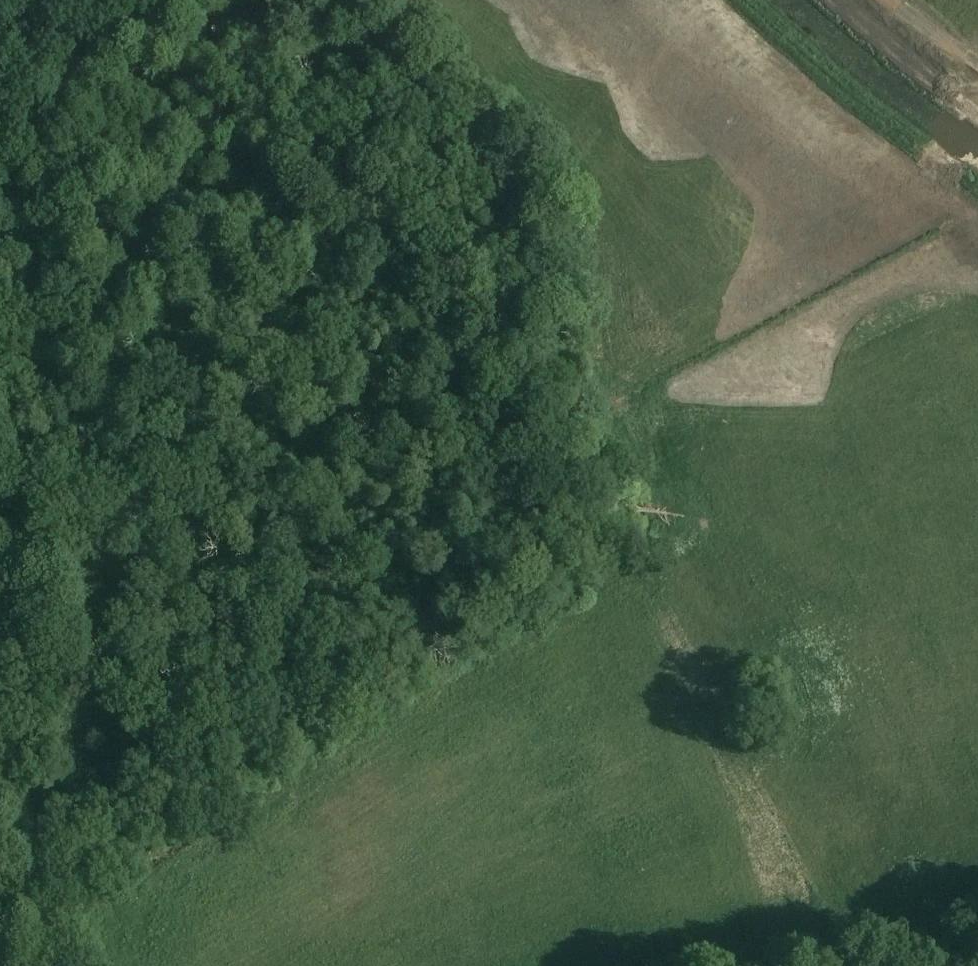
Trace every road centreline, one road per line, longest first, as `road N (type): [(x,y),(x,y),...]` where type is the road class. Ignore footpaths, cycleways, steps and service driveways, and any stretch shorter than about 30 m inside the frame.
road 1 (track): [(61,965),(0,748)]

